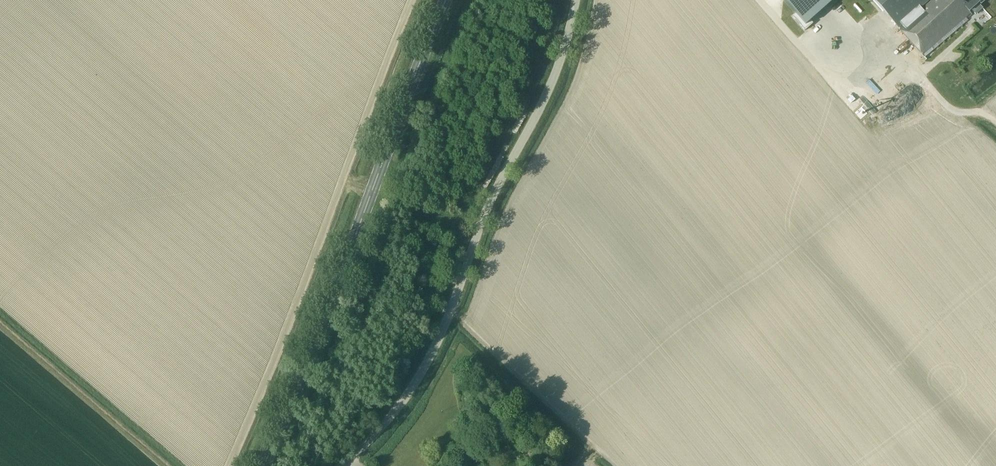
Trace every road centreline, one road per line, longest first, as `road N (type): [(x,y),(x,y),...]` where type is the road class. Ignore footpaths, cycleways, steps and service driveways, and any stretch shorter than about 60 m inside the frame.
road 1 (unclassified): [(343,465),(427,364),(496,191),(549,83),(574,0)]
road 2 (primary): [(262,465),(446,0)]
road 3 (track): [(890,66),(915,75),(949,108),(995,127)]

